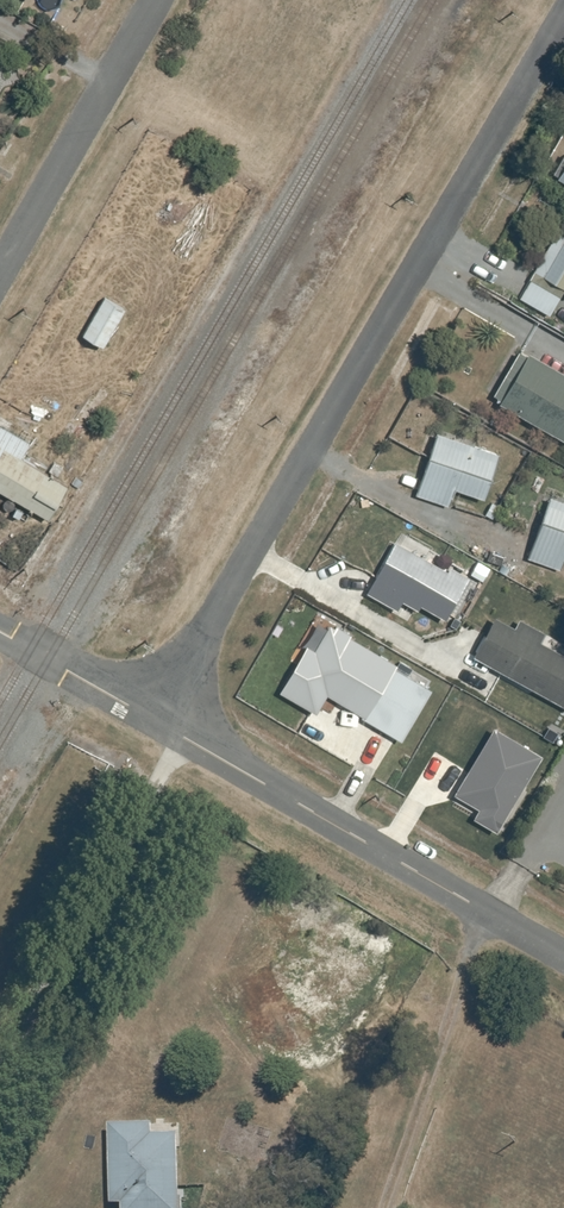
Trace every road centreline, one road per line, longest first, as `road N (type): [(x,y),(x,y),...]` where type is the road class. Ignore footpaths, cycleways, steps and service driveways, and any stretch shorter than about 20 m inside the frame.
road 1 (residential): [(159,722),(563,24)]
road 2 (residential): [(563,956),(159,722)]
road 3 (residential): [(0,276),(160,0)]
road 4 (residential): [(159,722),(0,633)]

